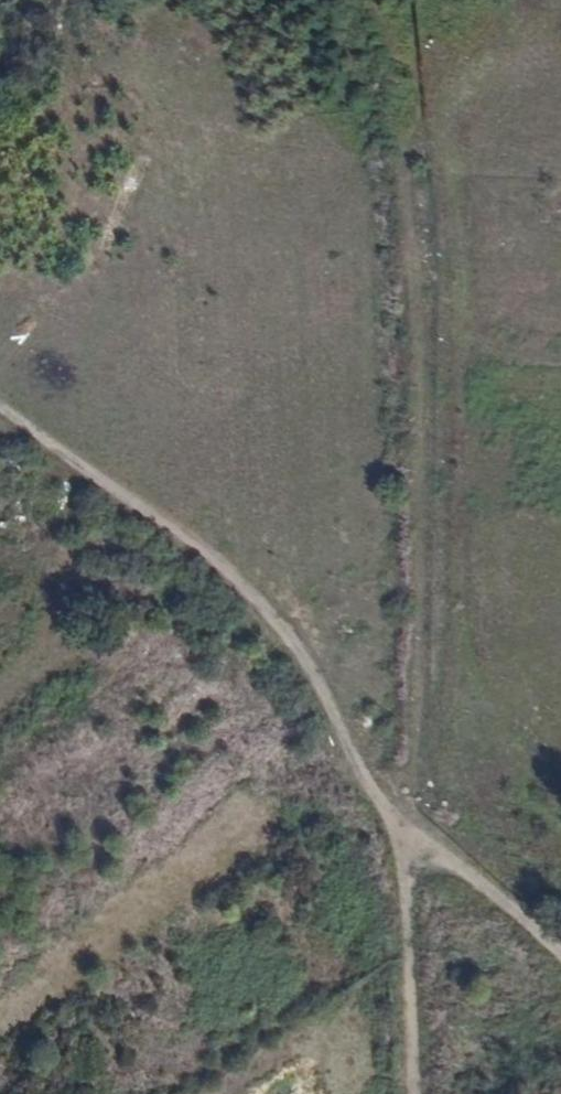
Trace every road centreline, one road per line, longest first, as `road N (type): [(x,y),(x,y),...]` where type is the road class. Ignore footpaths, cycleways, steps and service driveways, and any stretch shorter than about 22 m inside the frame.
road 1 (track): [(412,1093),(422,620),(418,320),(393,0)]
road 2 (track): [(560,960),(418,842),(282,625),(0,410)]

